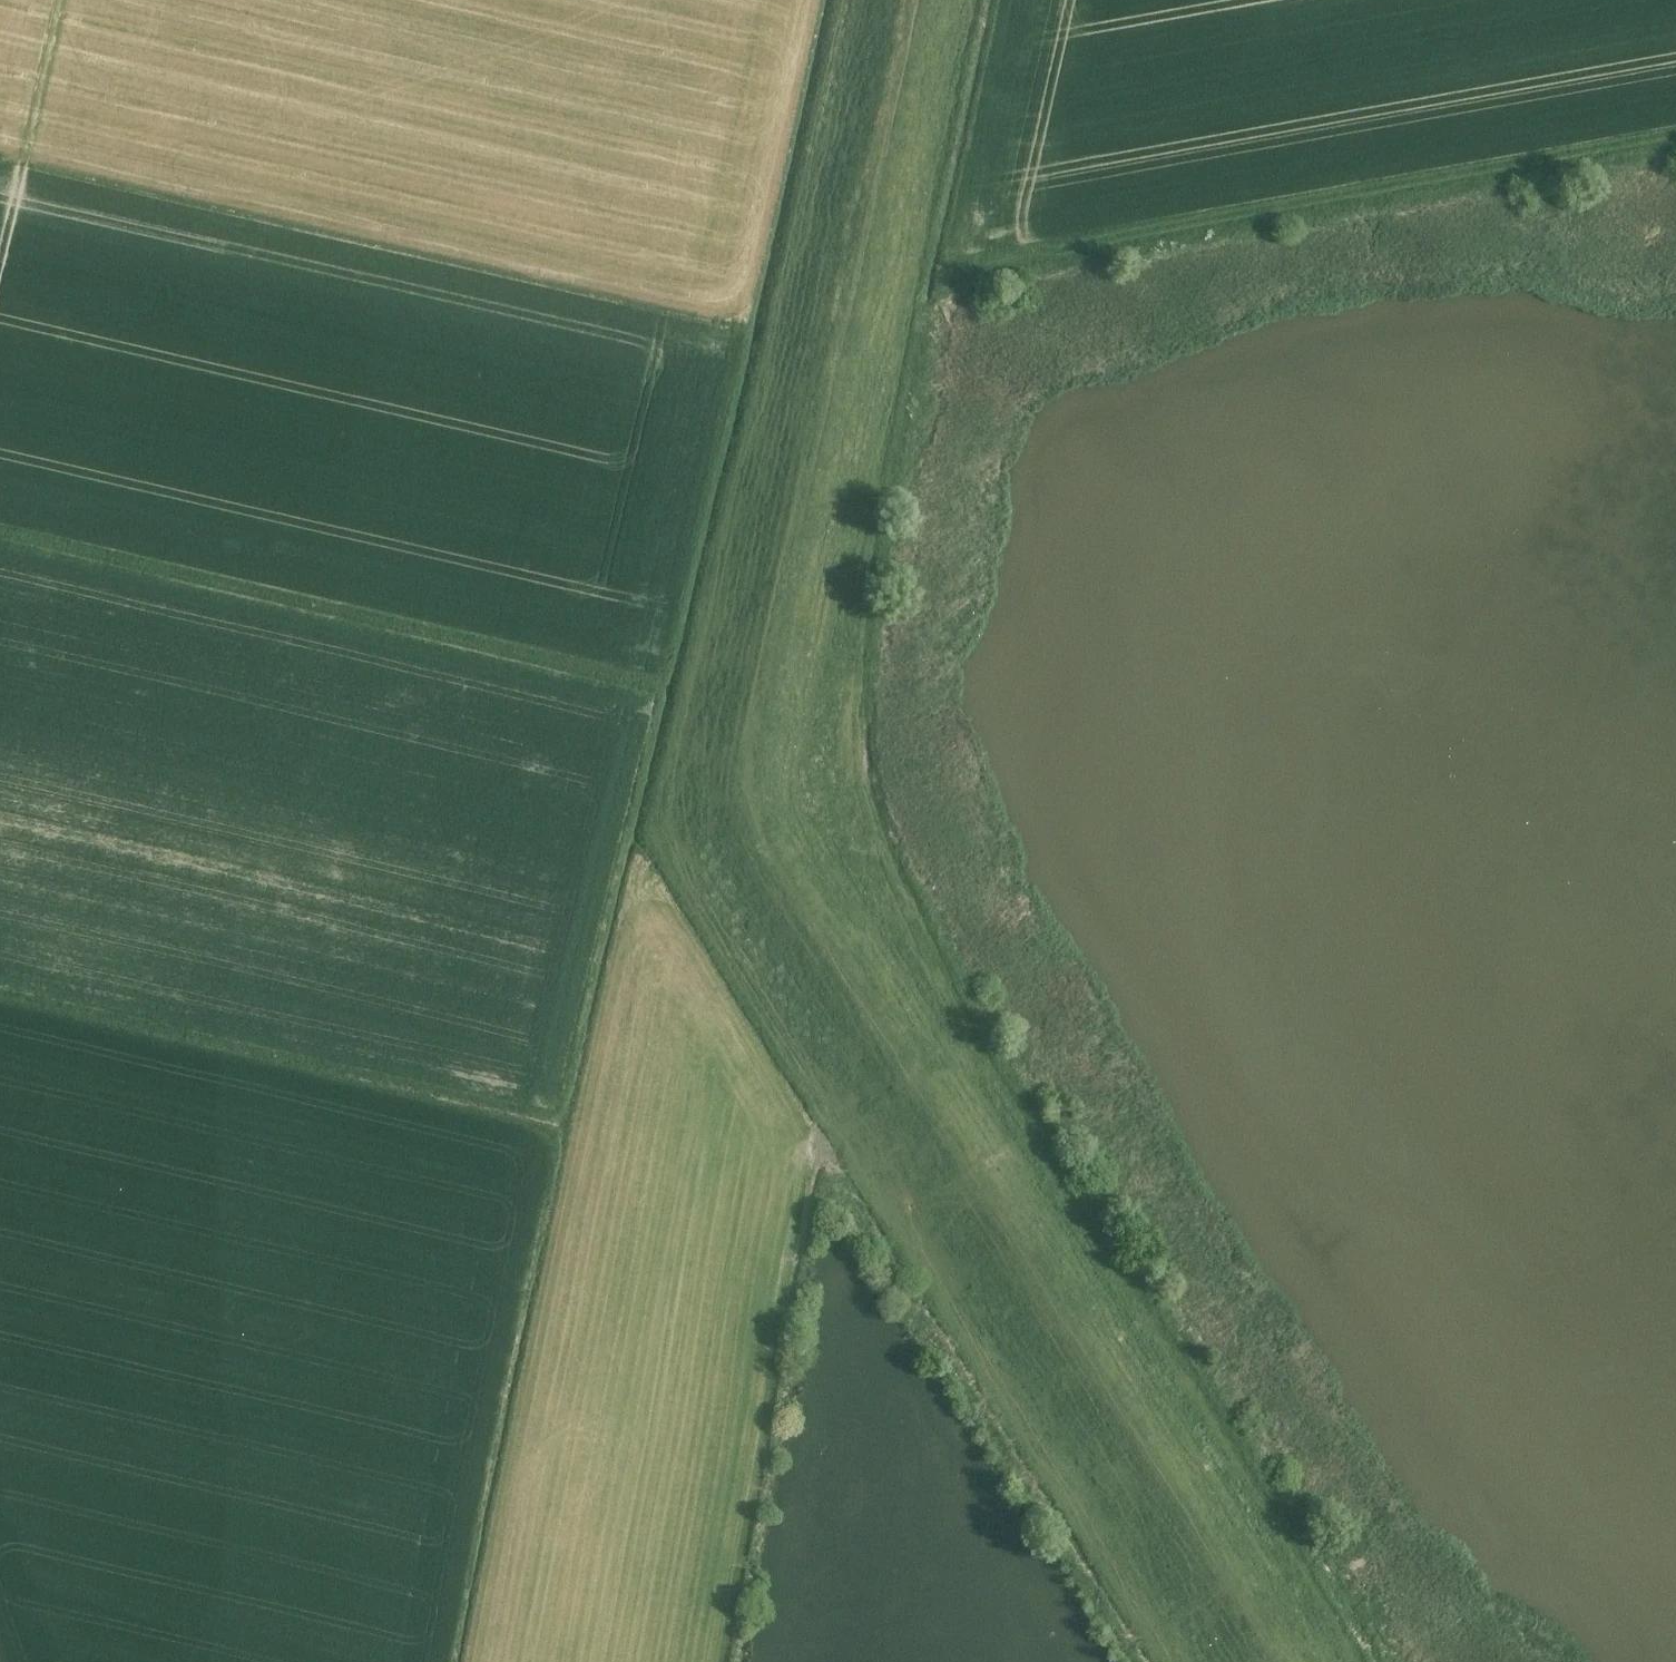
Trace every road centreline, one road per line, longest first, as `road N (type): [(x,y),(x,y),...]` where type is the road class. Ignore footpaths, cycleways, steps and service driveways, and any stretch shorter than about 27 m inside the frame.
road 1 (track): [(57,0),(0,243)]

